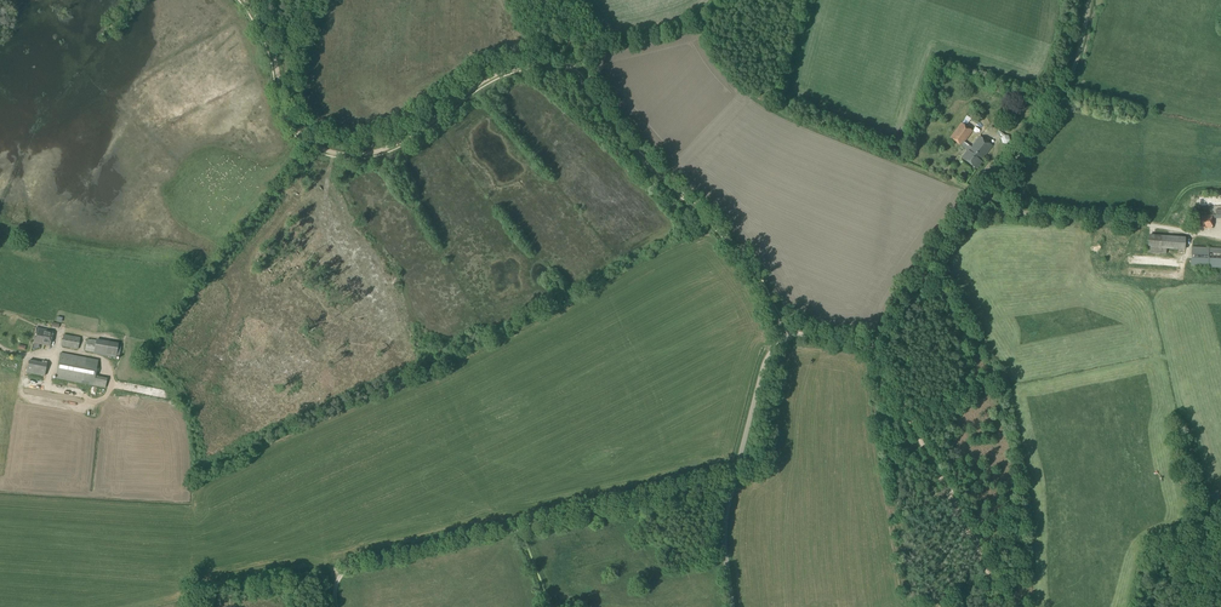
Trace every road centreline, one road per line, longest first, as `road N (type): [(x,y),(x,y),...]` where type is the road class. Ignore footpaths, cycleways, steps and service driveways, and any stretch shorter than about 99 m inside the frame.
road 1 (track): [(790,333),(735,248),(624,139),(573,71),(532,65),(507,71),(394,147),(352,156),(318,147),(292,125),(269,41)]
road 2 (unclassified): [(338,606),(336,573),(733,478)]
road 3 (track): [(1005,606),(869,345)]
road 4 (track): [(987,200),(1220,240)]
road 5 (track): [(987,200),(1063,89),(1089,0)]
road 6 (track): [(869,345),(904,311),(947,237),(987,200)]
road 7 (unclassified): [(733,478),(767,360),(790,333)]
road 8 (unclassified): [(732,606),(724,544),(733,478)]

